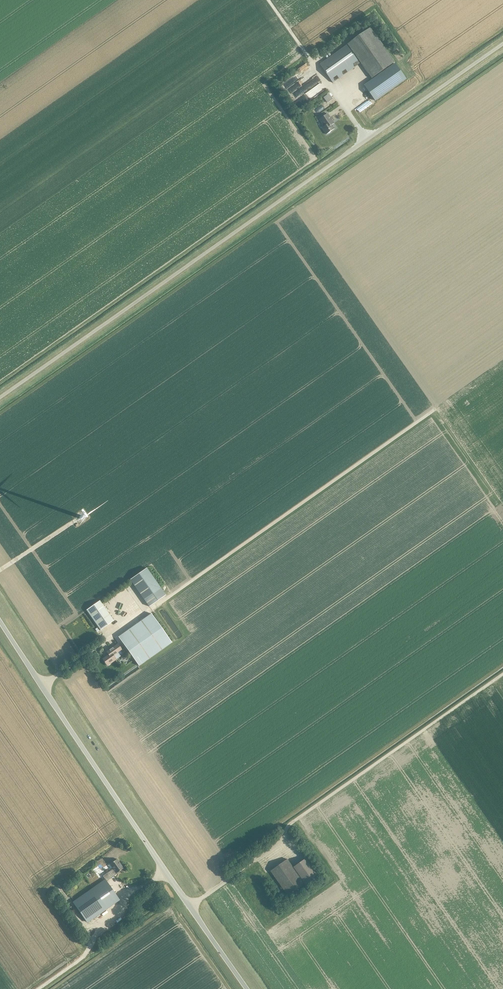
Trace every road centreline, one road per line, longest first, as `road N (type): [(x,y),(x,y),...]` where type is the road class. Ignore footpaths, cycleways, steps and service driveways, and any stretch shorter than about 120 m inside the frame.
road 1 (residential): [(0,395),(502,42)]
road 2 (unclassified): [(249,988),(0,622)]

